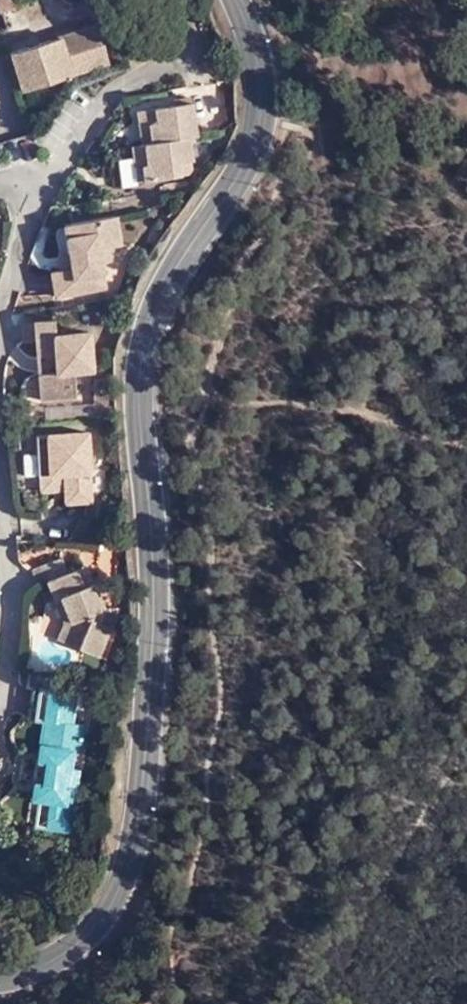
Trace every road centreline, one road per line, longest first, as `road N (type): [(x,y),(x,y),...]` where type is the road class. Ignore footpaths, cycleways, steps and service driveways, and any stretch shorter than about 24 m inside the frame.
road 1 (tertiary): [(235,0),(261,60),(261,126),(247,162),(163,292),(140,377),(155,581),(140,816),(102,919),(51,961),(0,977)]

